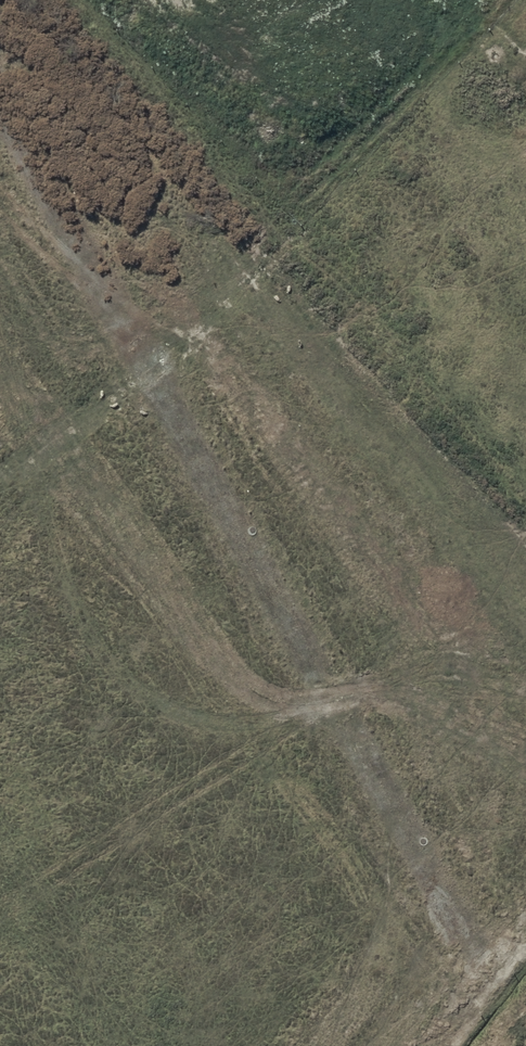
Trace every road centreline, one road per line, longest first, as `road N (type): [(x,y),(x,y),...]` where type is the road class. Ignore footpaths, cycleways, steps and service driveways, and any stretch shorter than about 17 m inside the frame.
road 1 (track): [(525,1025),(252,497),(0,75)]
road 2 (track): [(0,327),(69,595),(99,653),(155,707),(250,723),(419,672),(457,670),(525,687)]

